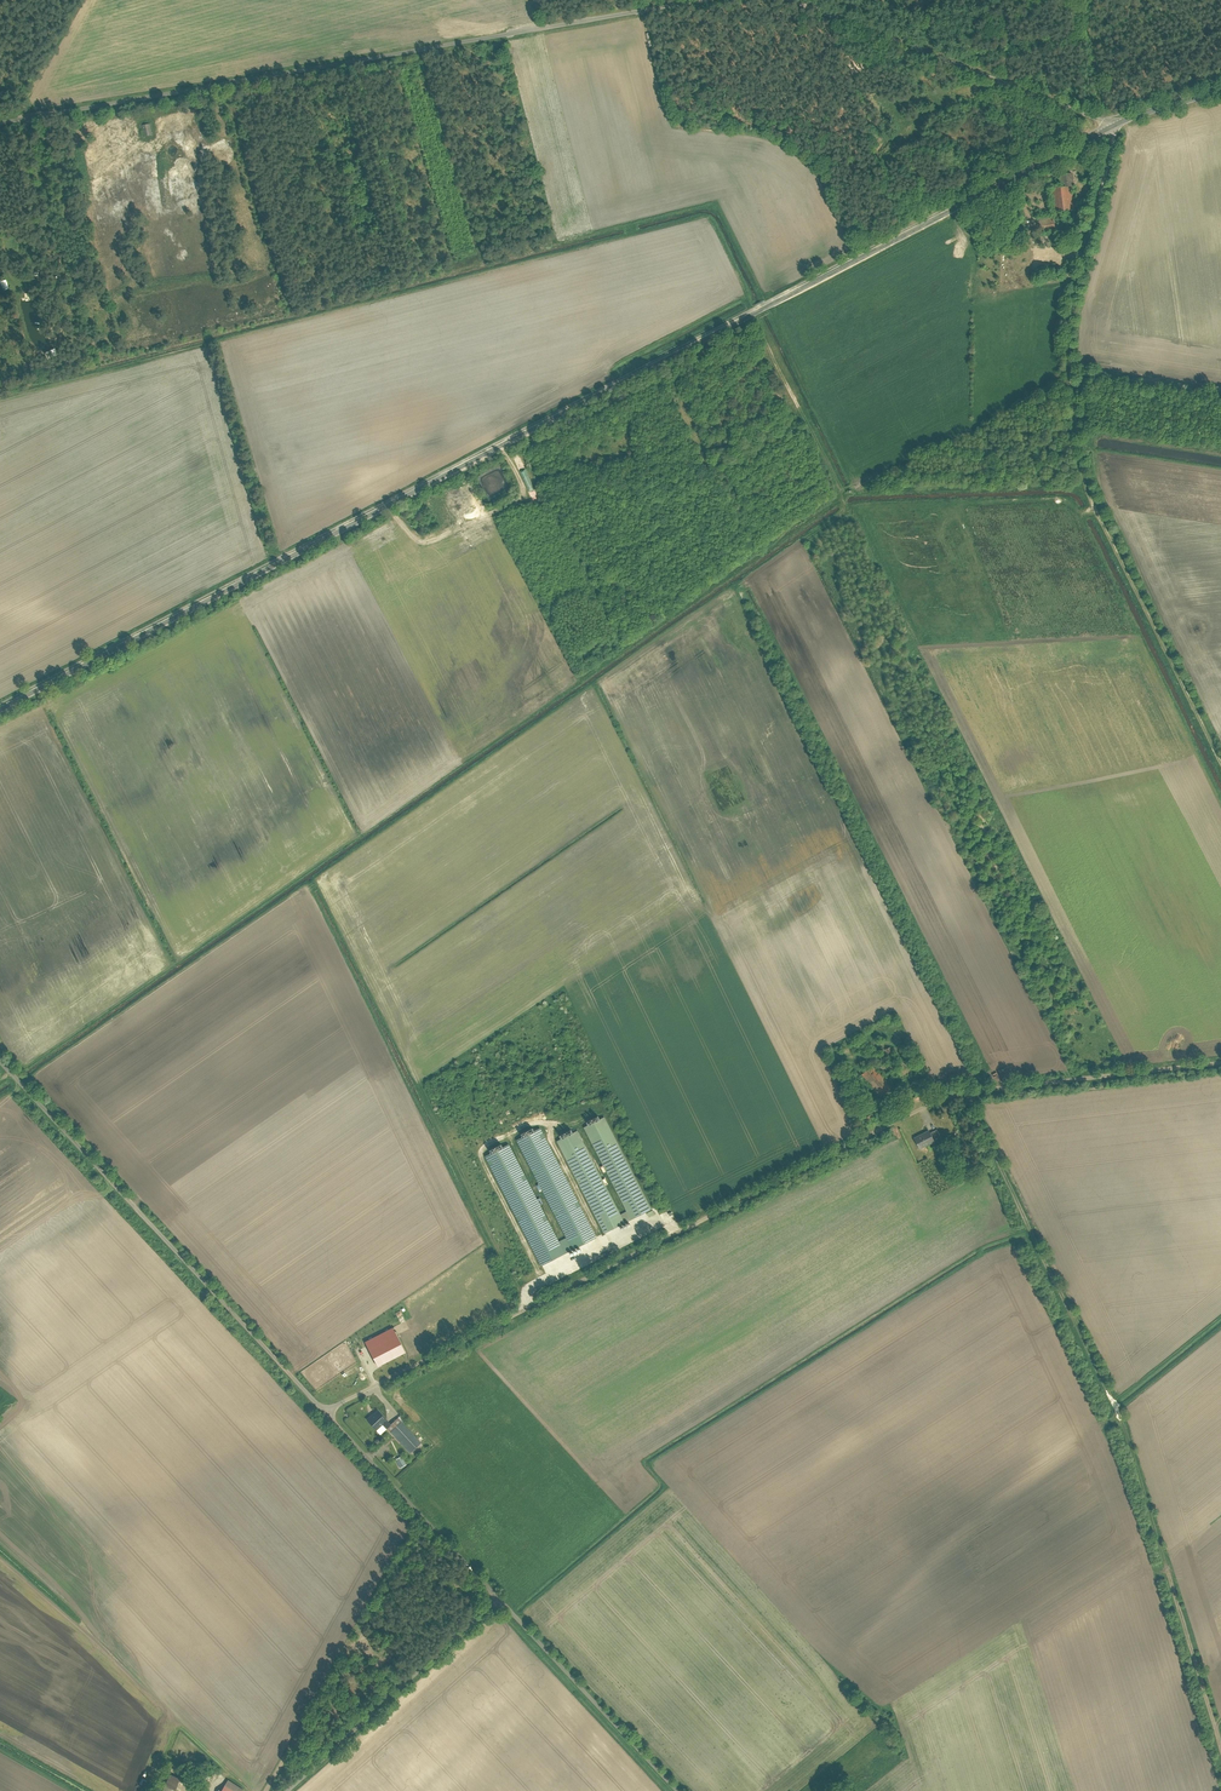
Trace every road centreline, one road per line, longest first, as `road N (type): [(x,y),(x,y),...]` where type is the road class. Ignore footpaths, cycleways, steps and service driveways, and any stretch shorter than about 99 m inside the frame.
road 1 (tertiary): [(0,709),(1114,126)]
road 2 (unclassified): [(324,1411),(954,1090),(1220,1061)]
road 3 (unclassified): [(681,0),(0,122)]
road 4 (track): [(1220,1746),(1119,1413),(999,1165)]
road 5 (unclassified): [(0,1061),(324,1411)]
road 6 (unclassified): [(1114,126),(786,0)]
road 7 (unclassified): [(286,1790),(498,1599)]
road 8 (unclassified): [(498,1599),(678,1790)]
road 9 (unclassified): [(324,1411),(498,1599)]
road 10 (track): [(1114,126),(1083,0)]

